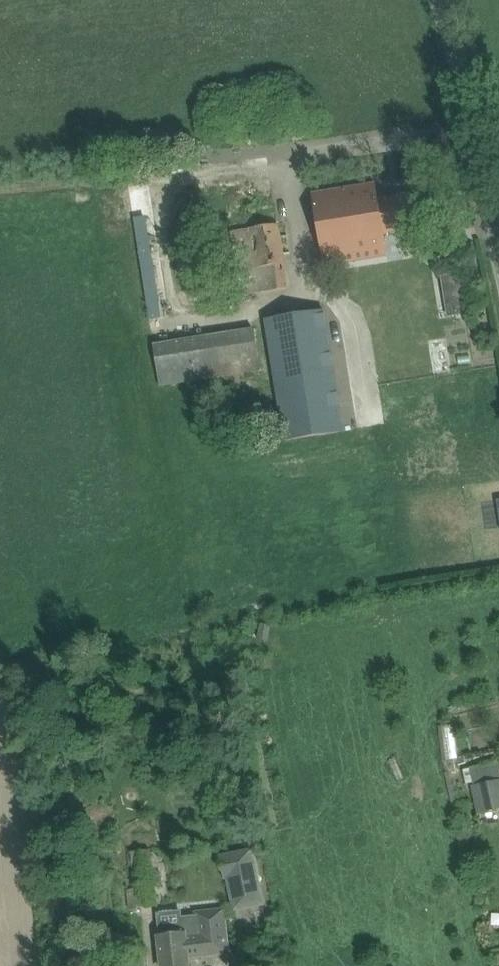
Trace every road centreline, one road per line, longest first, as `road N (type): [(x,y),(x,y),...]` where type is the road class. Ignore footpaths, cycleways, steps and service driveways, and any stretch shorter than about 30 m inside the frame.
road 1 (unclassified): [(498,324),(428,0)]

